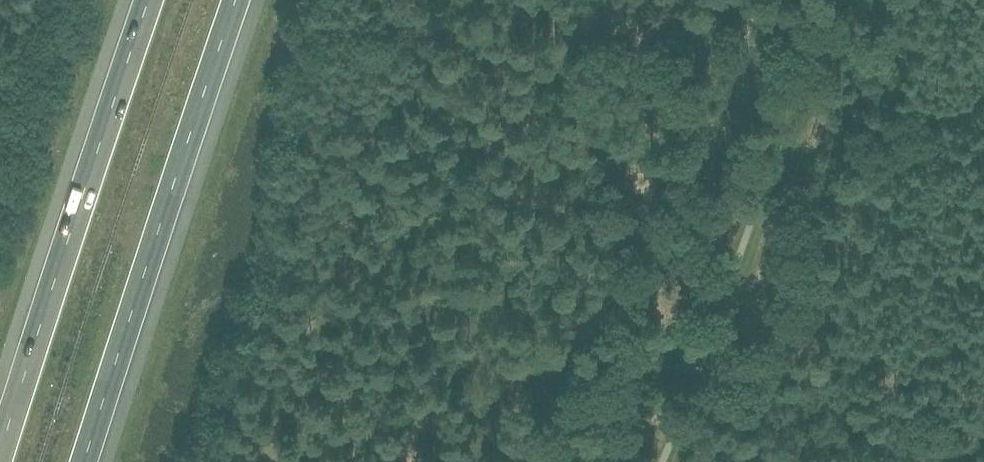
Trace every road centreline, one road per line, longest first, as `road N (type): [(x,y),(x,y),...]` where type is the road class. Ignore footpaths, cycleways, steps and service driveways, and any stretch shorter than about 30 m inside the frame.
road 1 (track): [(680,461),(850,0)]
road 2 (motorway): [(84,461),(235,0)]
road 3 (motorway): [(148,0),(0,452)]

